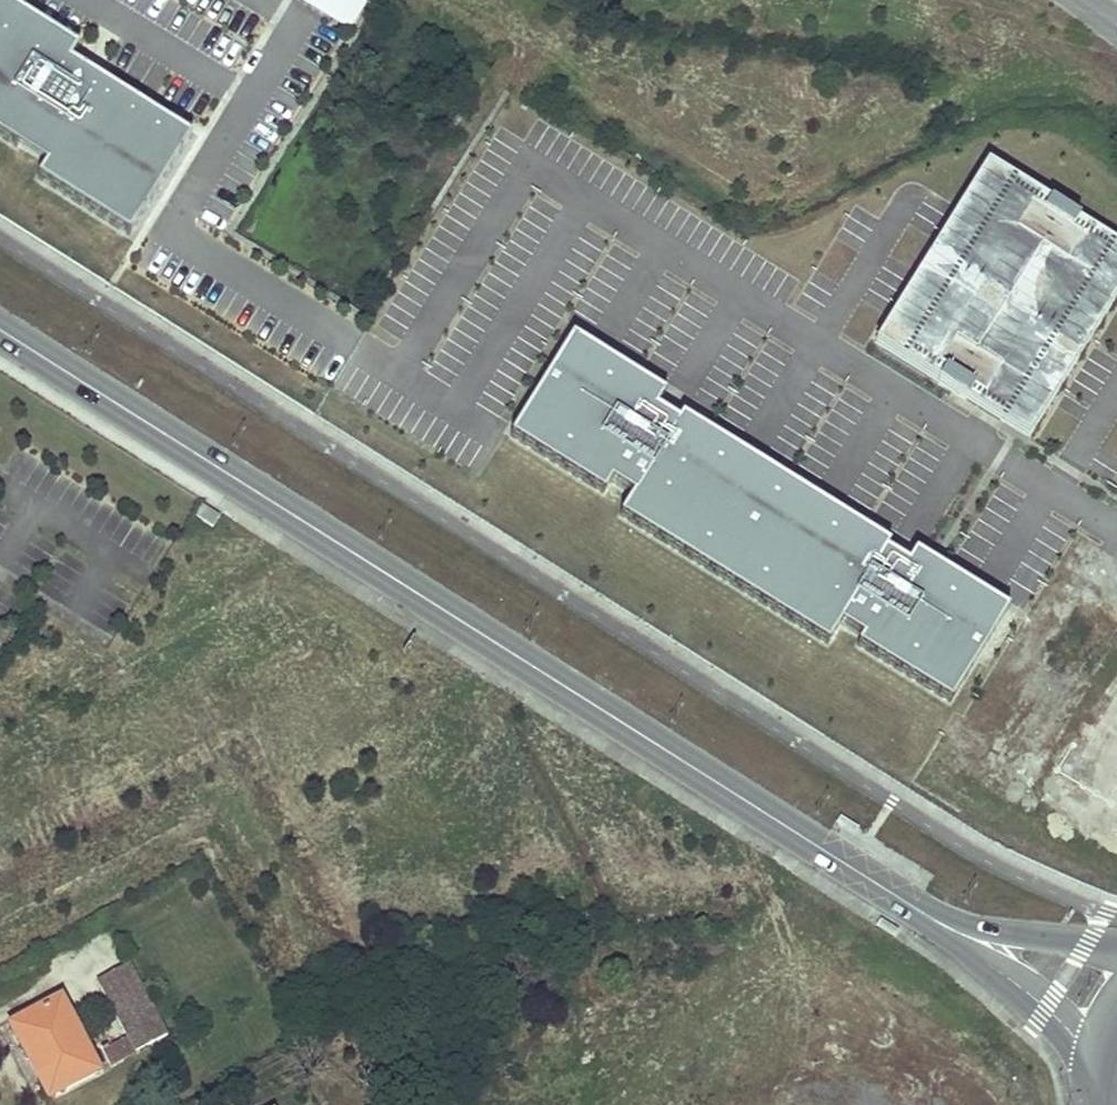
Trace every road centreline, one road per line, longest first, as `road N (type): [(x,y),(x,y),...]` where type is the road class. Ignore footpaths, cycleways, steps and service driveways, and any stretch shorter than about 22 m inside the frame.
road 1 (tertiary): [(0,330),(936,920)]
road 2 (tertiary): [(936,920),(1046,1007),(1101,1072)]
road 3 (tertiary): [(1116,946),(936,920)]

